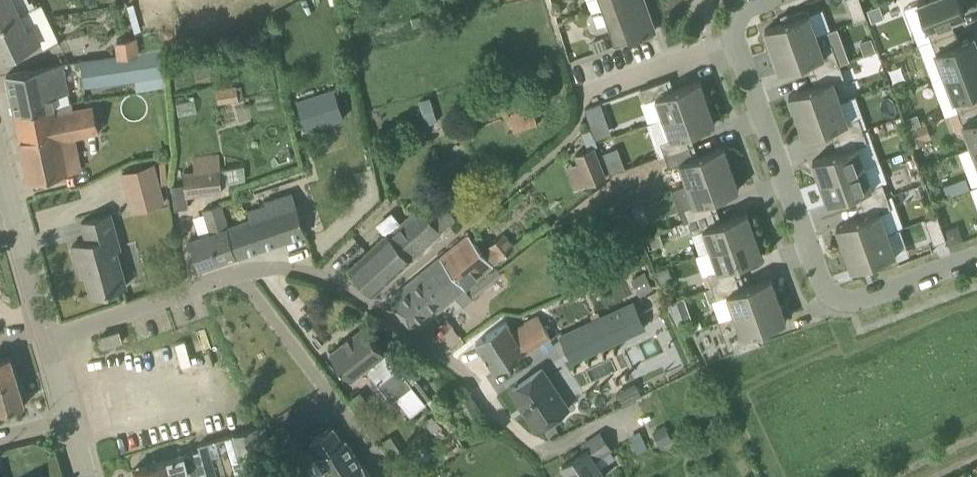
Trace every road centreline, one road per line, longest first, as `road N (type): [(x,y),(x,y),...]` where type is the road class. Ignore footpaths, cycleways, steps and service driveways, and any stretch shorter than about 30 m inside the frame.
road 1 (residential): [(782,0),(739,16),(733,33),(831,315),(976,259)]
road 2 (residential): [(528,444),(481,390),(330,271),(288,262),(236,275)]
road 3 (residential): [(389,476),(236,275)]
road 4 (residential): [(236,275),(48,341)]
road 5 (unclassified): [(48,341),(0,172)]

